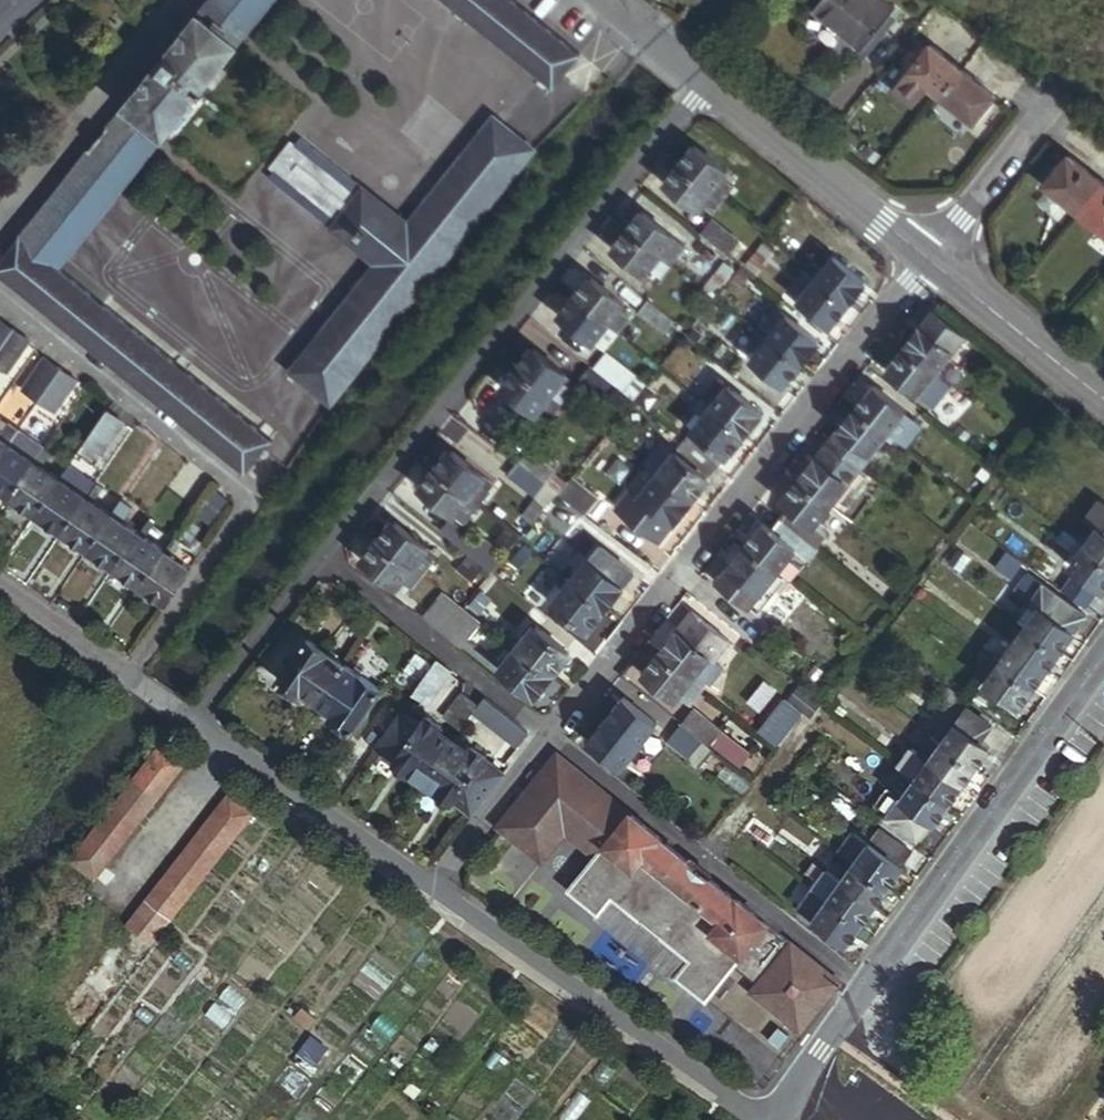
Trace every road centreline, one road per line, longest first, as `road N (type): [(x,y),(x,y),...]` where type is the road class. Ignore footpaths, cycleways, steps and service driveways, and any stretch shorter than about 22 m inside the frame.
road 1 (residential): [(700,80),(307,548)]
road 2 (residential): [(929,262),(549,739)]
road 3 (unclassified): [(0,294),(249,493),(254,508),(132,683)]
road 4 (unclassified): [(427,892),(747,1110),(771,1118)]
road 5 (residential): [(865,988),(1103,658)]
road 6 (unclassified): [(865,988),(549,739)]
road 7 (unclassified): [(195,0),(0,243)]
road 8 (unclassified): [(173,712),(427,892)]
road 9 (unclassified): [(549,739),(307,548)]
road 10 (secondary): [(700,80),(929,262)]
road 11 (track): [(229,752),(65,957)]
road 12 (secondary): [(929,262),(1103,397)]
road 13 (residential): [(307,548),(173,712)]
road 14 (residential): [(929,262),(1059,99)]
road 15 (residential): [(549,739),(427,892)]
road 16 (residential): [(771,1118),(788,1106),(865,988)]
road 17 (unclassified): [(0,590),(132,683)]
road 18 (secondary): [(604,0),(700,80)]

